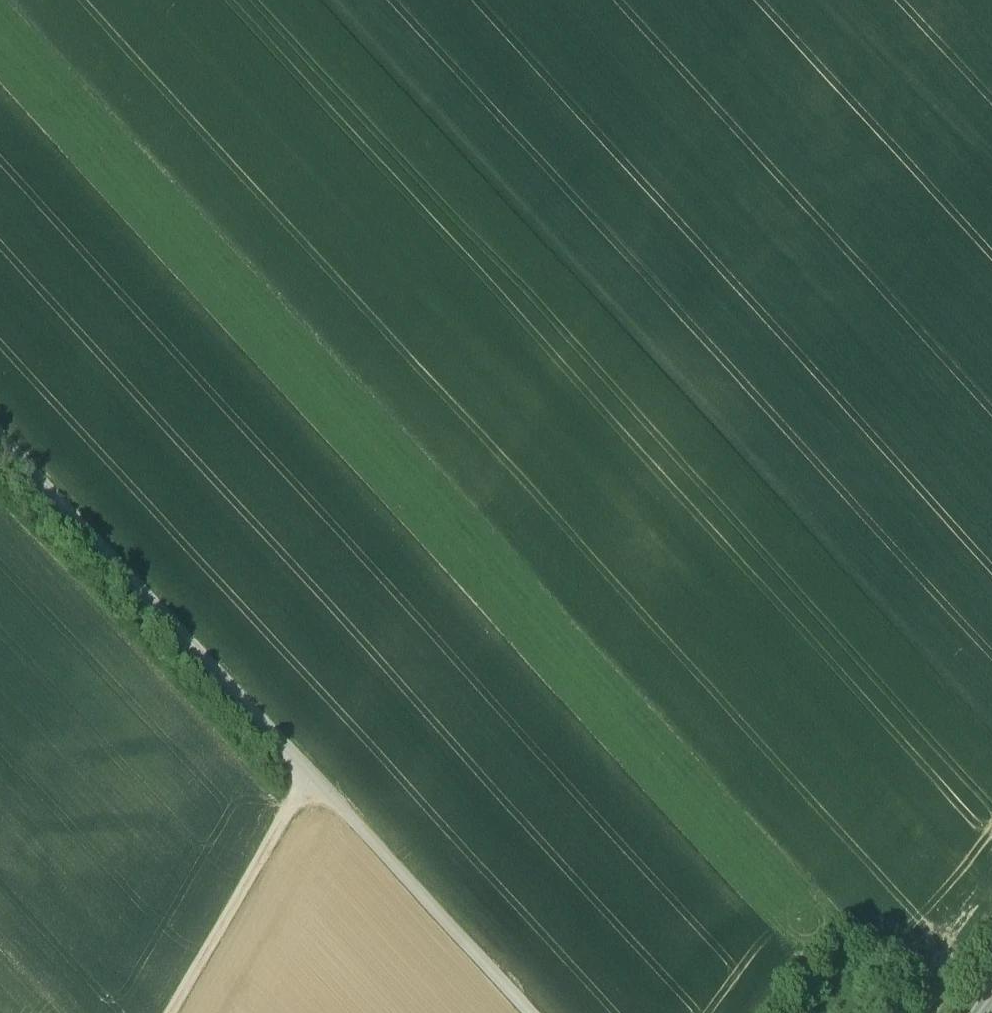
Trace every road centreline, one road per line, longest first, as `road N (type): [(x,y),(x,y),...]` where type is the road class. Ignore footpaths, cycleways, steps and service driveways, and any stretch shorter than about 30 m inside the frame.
road 1 (track): [(531,1012),(0,441)]
road 2 (track): [(326,792),(196,1012)]

